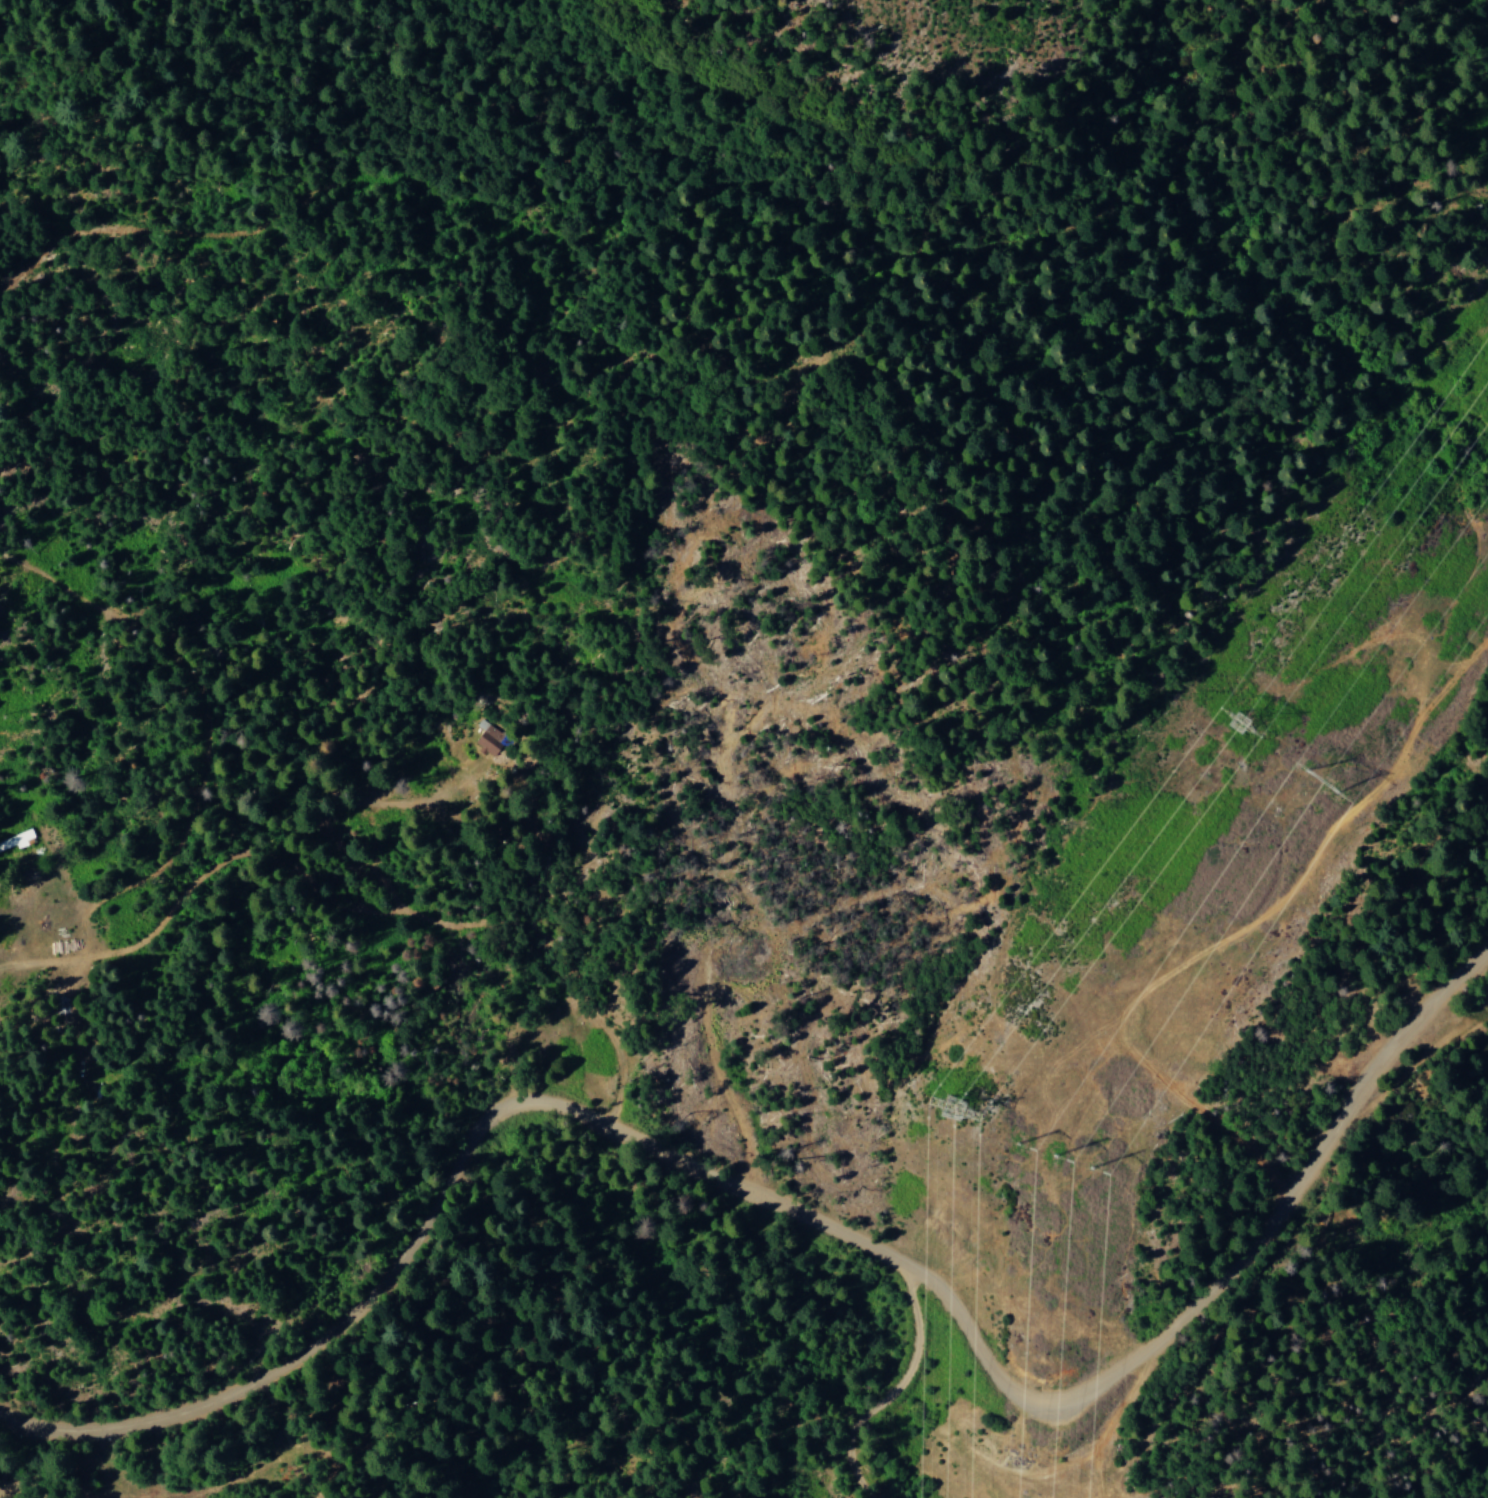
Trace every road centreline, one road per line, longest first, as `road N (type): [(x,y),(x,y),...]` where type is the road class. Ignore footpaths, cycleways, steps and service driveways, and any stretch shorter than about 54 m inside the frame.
road 1 (tertiary): [(1487,953),(1385,1061),(1212,1301),(1134,1370),(1052,1424),(1025,1426),(988,1408),(925,1319),(888,1293),(566,1132),(530,1123),(494,1129),(464,1150),(331,1331),(243,1403),(132,1447),(55,1455),(0,1445)]
road 2 (residential): [(839,1497),(829,1467),(835,1447),(870,1425),(894,1384),(897,1336),(888,1293)]

